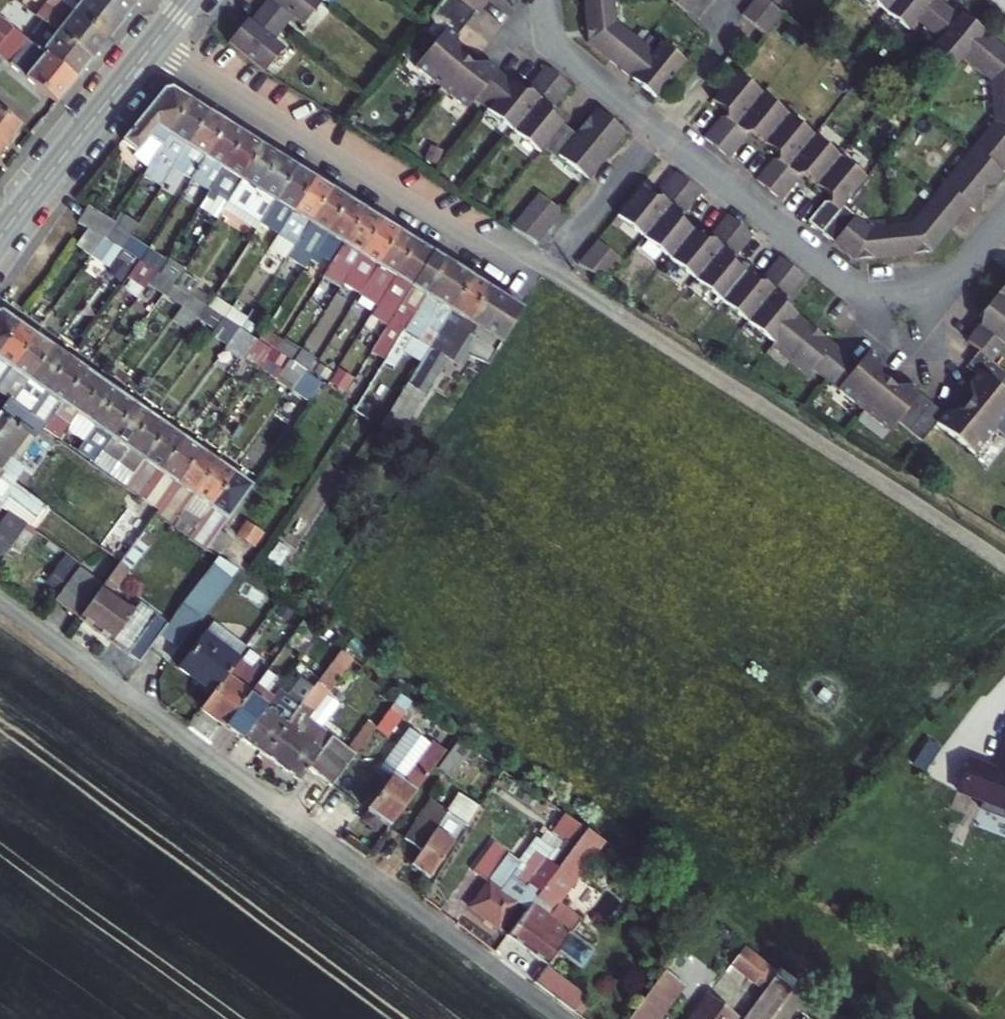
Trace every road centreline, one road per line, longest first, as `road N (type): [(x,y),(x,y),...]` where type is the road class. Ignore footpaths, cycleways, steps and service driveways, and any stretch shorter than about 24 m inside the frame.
road 1 (residential): [(562,1018),(0,600)]
road 2 (residential): [(547,275),(1004,566)]
road 3 (residential): [(151,48),(472,242),(547,275)]
road 4 (residential): [(658,128),(839,277),(884,300),(917,297),(946,281),(1004,212)]
road 5 (secondary): [(0,235),(151,48)]
road 6 (residential): [(547,275),(658,128)]
road 7 (residential): [(547,0),(556,45),(658,128)]
road 8 (residential): [(658,128),(724,41),(738,0)]

